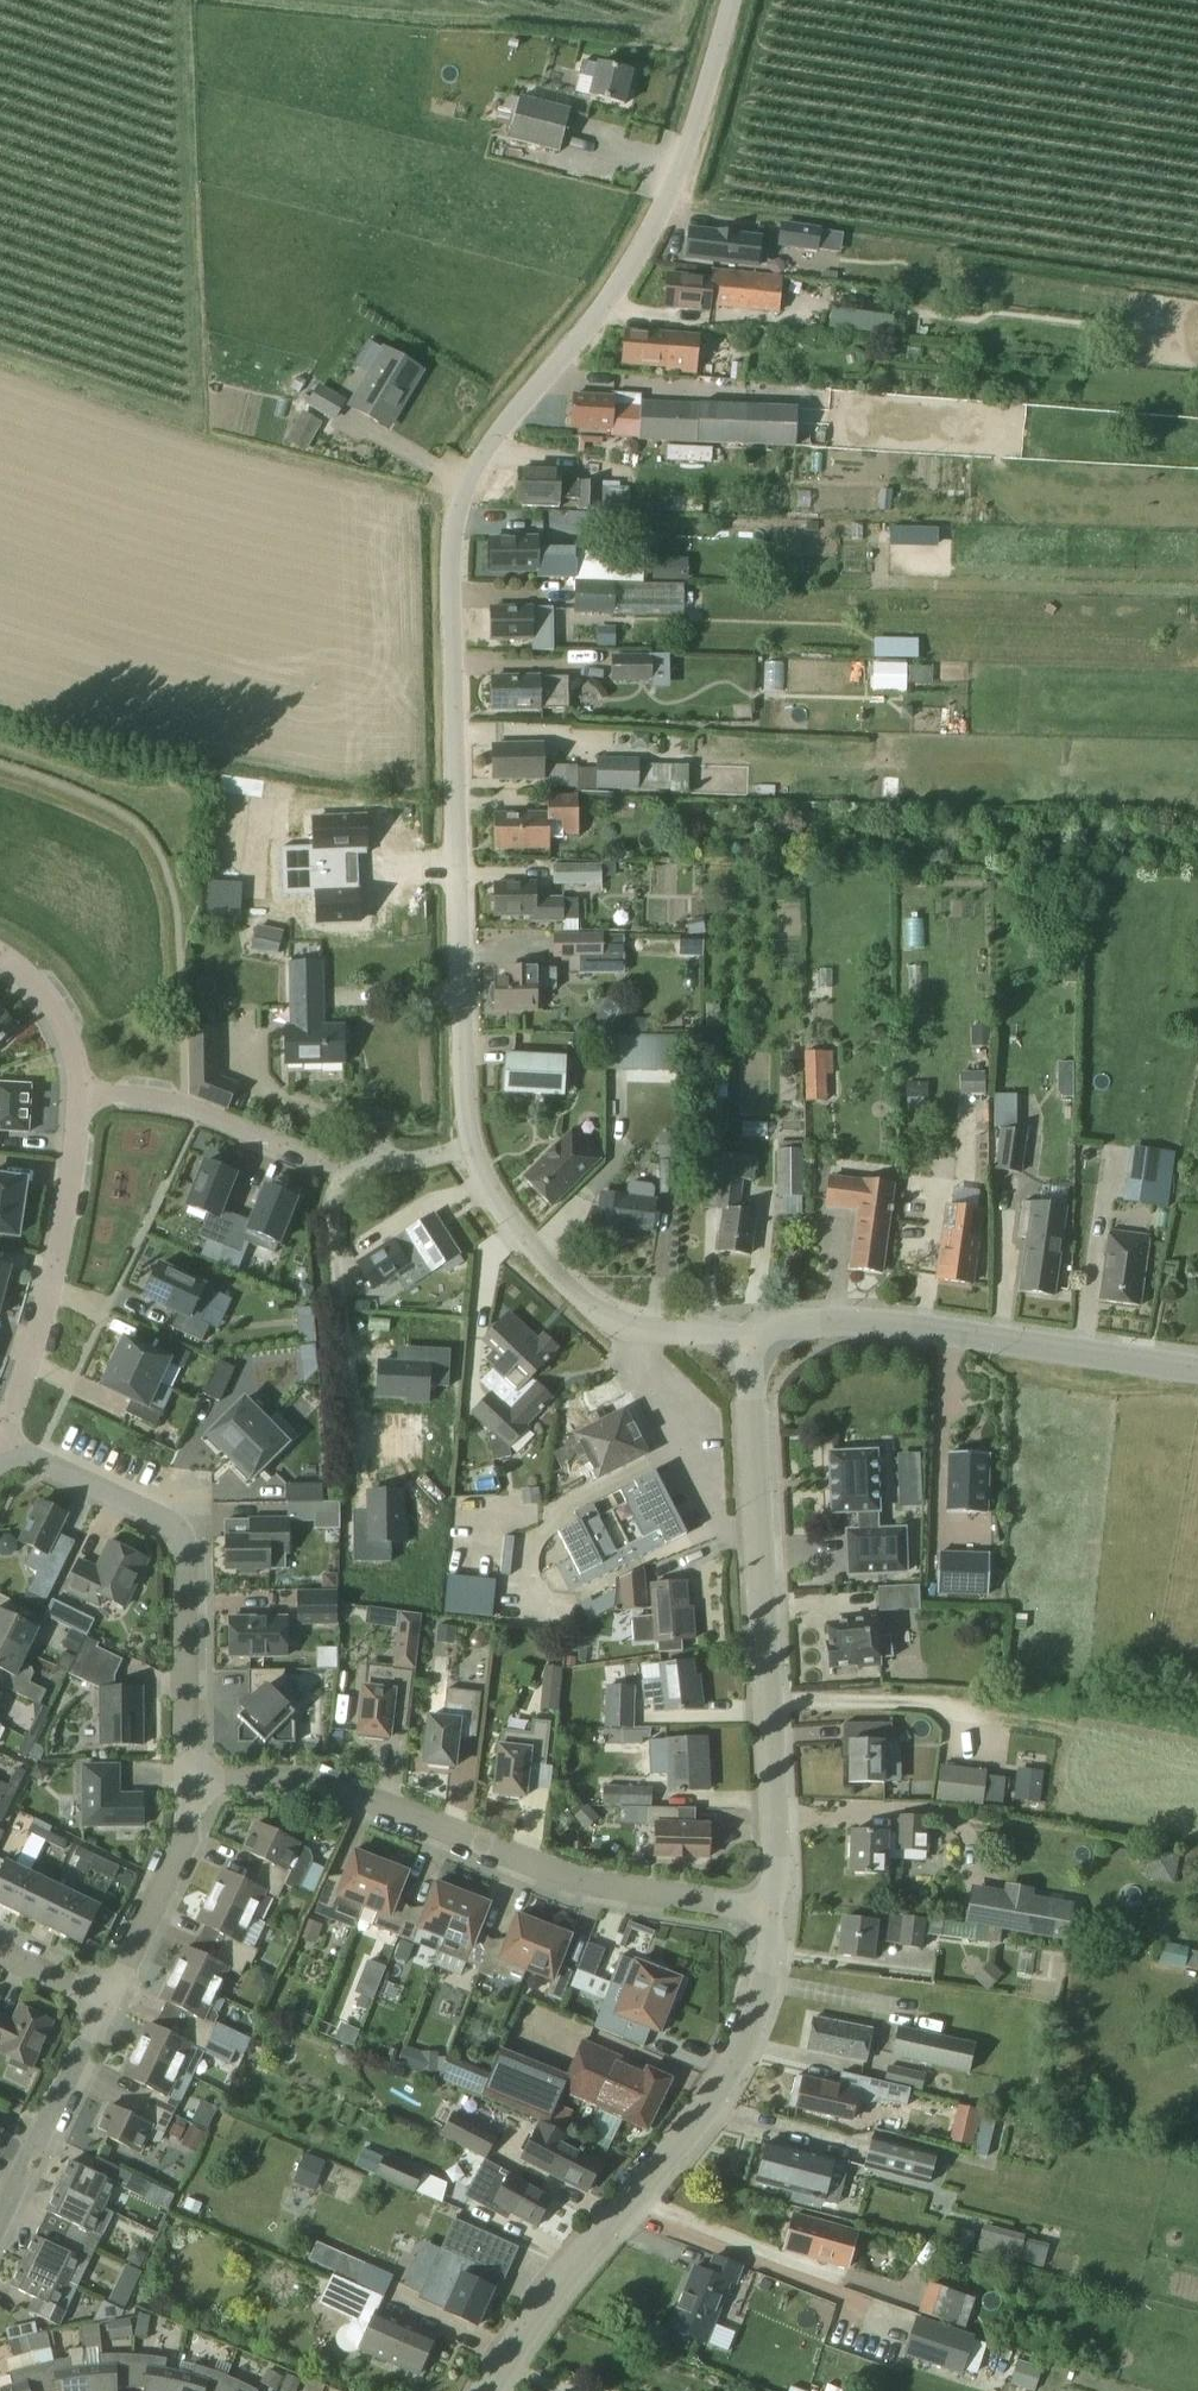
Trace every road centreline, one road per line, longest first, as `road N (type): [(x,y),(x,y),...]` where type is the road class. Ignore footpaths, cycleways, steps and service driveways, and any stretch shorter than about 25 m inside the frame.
road 1 (unclassified): [(471,1147),(453,556),(462,499),(486,451),(596,315),(666,209),(735,0)]
road 2 (residential): [(767,1908),(584,1884),(310,1777),(187,1779)]
road 3 (unclassified): [(491,2390),(537,2304),(638,2202),(708,2105),(752,2025),(775,1950),(767,1908)]
road 4 (unclassified): [(767,1908),(779,1869),(750,1346)]
road 5 (unclassified): [(750,1346),(806,1327),(867,1321),(1197,1370)]
road 6 (residential): [(187,1779),(185,1551),(164,1517),(1,1438)]
road 7 (unclassified): [(750,1346),(631,1330),(560,1282),(485,1200),(471,1147)]
road 8 (residential): [(1,1438),(35,1347),(72,1189),(79,1088)]
road 9 (residential): [(341,1173),(327,1231),(353,1481)]
road 10 (residential): [(79,1088),(202,1111),(341,1173)]
road 11 (residential): [(0,2231),(110,2001)]
road 12 (residential): [(110,2001),(187,1838),(187,1779)]
road 13 (residential): [(79,1088),(50,1002),(0,955)]
road 14 (residential): [(341,1173),(471,1147)]
road 15 (residential): [(110,2001),(0,1950)]

